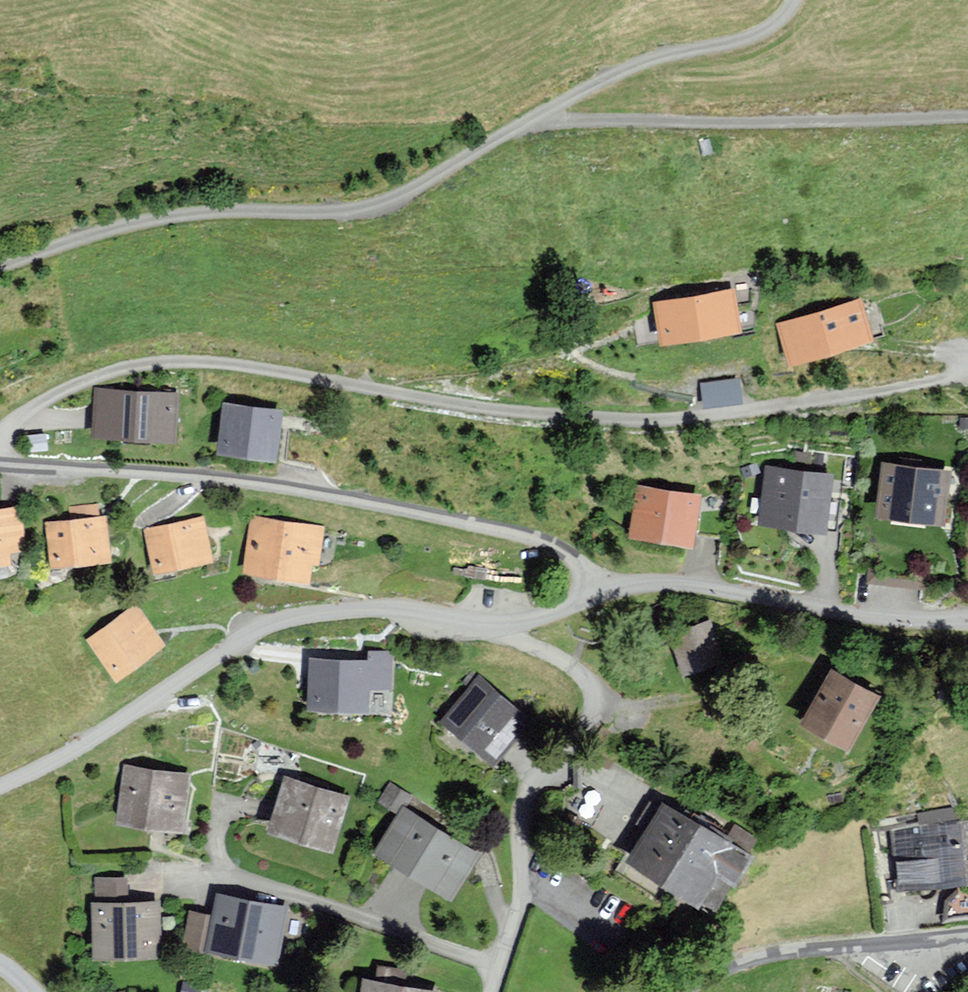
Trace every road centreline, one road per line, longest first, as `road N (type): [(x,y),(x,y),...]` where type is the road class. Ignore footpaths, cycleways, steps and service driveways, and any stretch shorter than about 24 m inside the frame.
road 1 (unclassified): [(0,268),(172,217),(377,205),(650,60),(761,33),(793,0)]
road 2 (unclassified): [(579,585),(571,561),(546,544),(419,514),(237,481),(0,465)]
road 3 (residential): [(0,786),(291,618),(391,609),(503,624)]
road 4 (residential): [(503,624),(585,677),(597,706),(583,739),(525,805),(521,899),(491,991)]
road 5 (residential): [(579,585),(675,583),(890,621),(967,620)]
road 6 (residential): [(967,930),(754,958),(684,991)]

